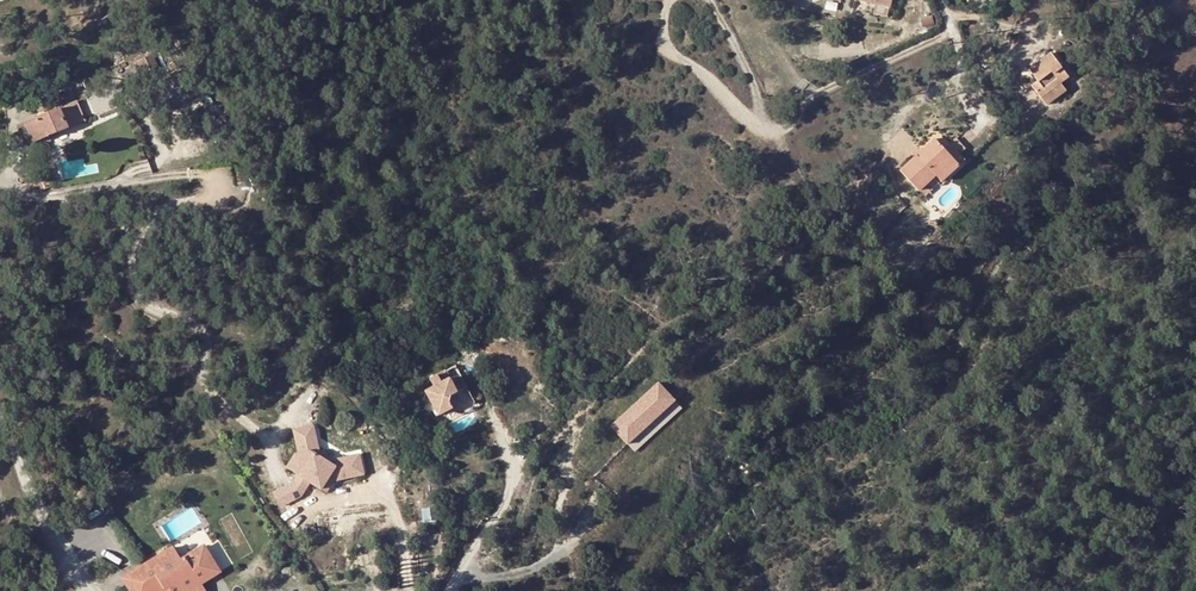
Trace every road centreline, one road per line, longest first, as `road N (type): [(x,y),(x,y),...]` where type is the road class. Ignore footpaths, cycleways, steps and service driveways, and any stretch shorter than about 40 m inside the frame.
road 1 (residential): [(764,130),(781,130),(820,90),(946,34),(940,0)]
road 2 (residential): [(0,188),(46,196),(192,172)]
road 3 (residential): [(670,0),(664,21),(672,50),(750,121)]
road 4 (residential): [(764,130),(756,85),(713,0)]

